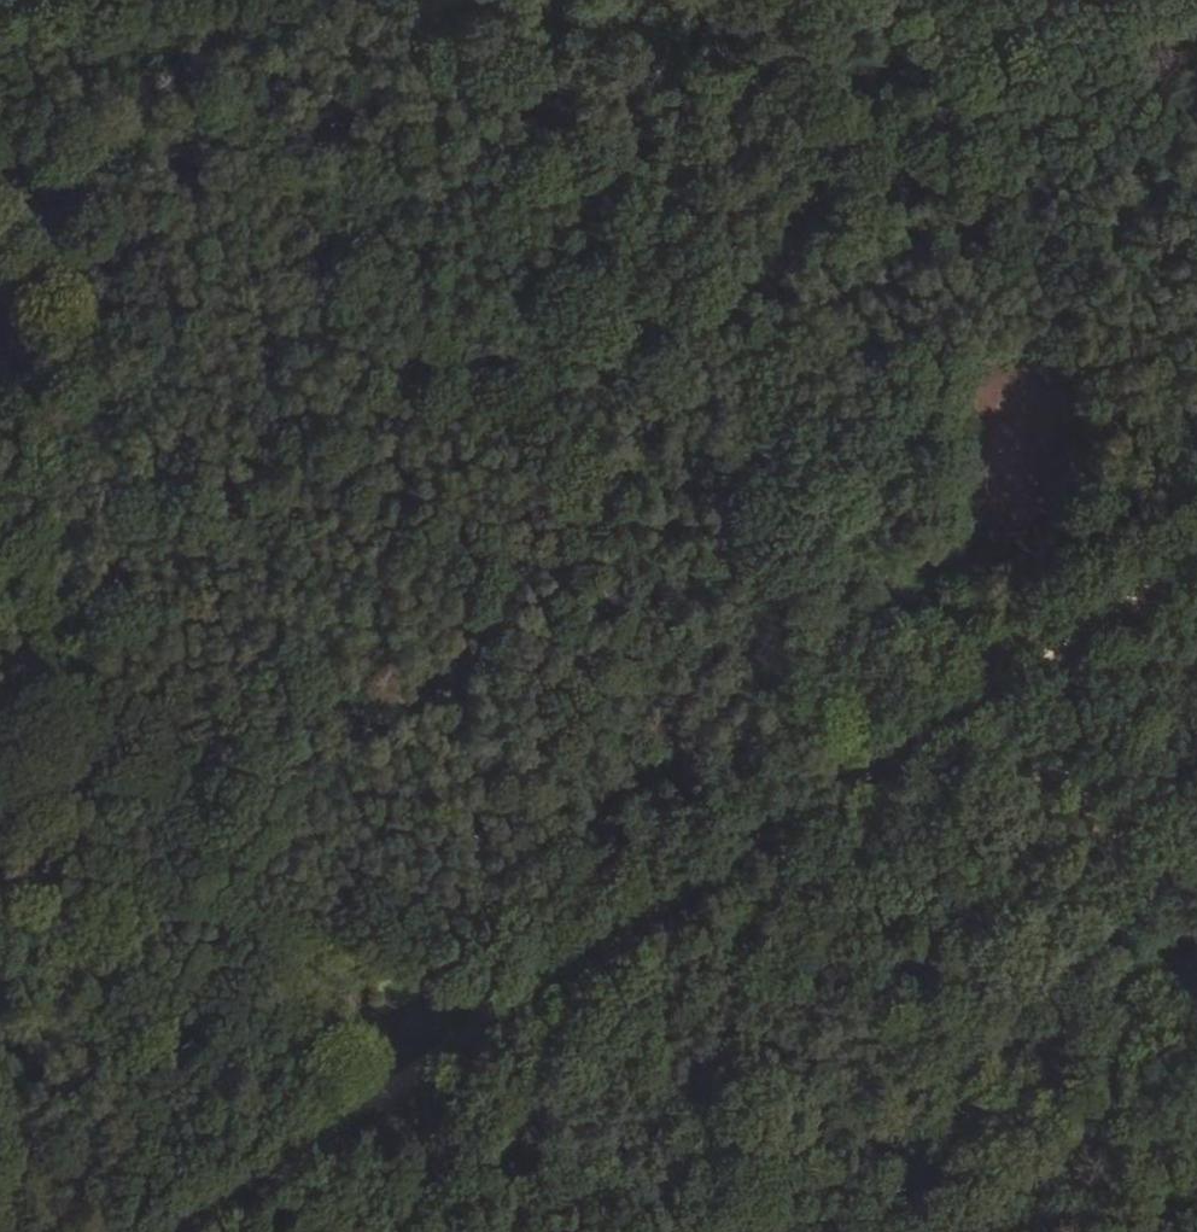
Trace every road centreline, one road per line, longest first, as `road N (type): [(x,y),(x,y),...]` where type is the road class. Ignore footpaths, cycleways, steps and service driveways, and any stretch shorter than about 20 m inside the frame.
road 1 (track): [(143,1231),(1196,547)]
road 2 (track): [(74,139),(71,470),(101,608),(367,1087)]
road 3 (track): [(448,1231),(367,1087)]

